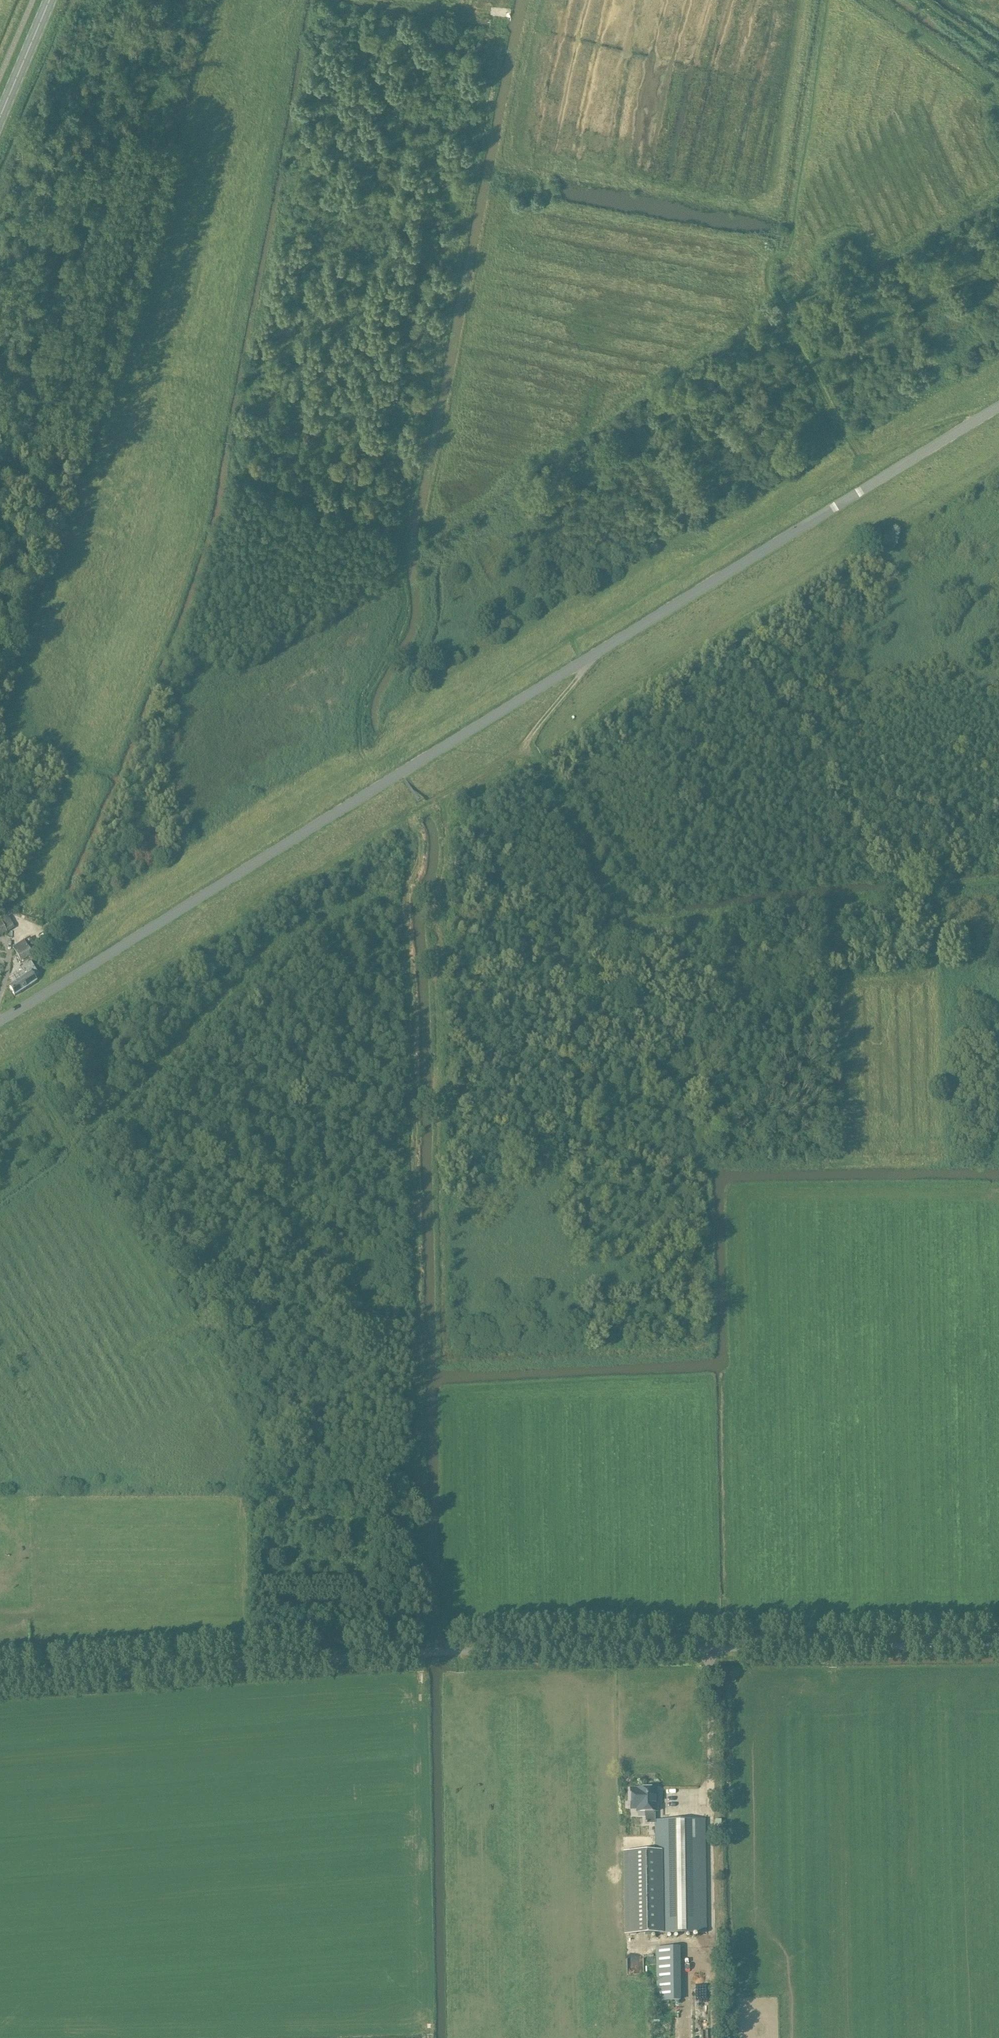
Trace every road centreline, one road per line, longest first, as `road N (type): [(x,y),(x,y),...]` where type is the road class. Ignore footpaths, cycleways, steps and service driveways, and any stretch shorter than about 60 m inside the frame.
road 1 (tertiary): [(0,1022),(998,408)]
road 2 (unclassified): [(0,1683),(424,1652),(998,1646)]
road 3 (track): [(711,1800),(708,1651)]
road 4 (track): [(858,455),(933,425),(983,418)]
road 5 (primary): [(0,111),(48,0)]

